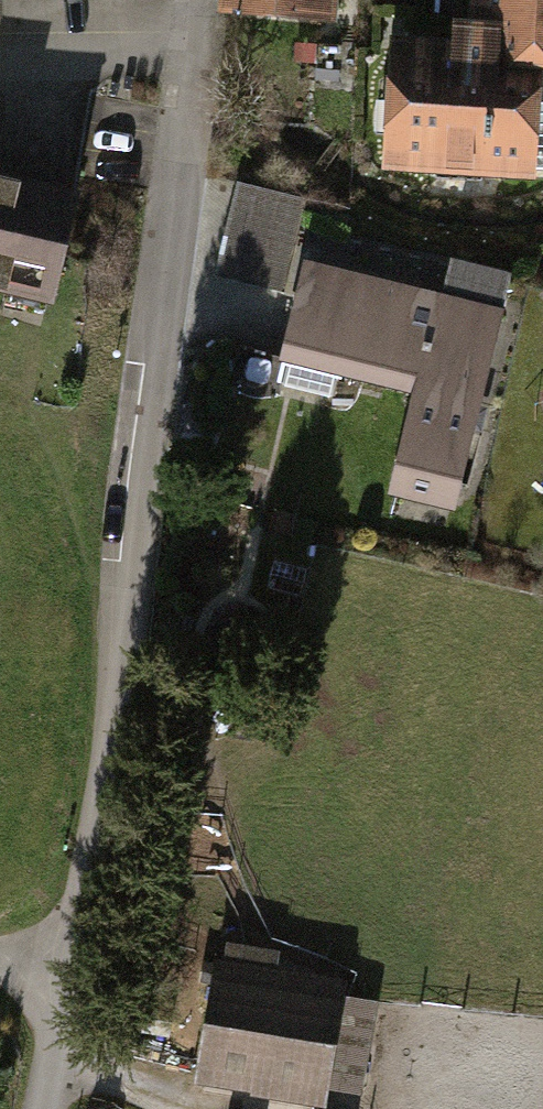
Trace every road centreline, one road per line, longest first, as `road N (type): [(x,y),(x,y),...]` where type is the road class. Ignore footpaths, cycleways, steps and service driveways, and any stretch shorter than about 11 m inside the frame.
road 1 (residential): [(81,898),(104,775),(137,424),(192,0)]
road 2 (track): [(40,1108),(81,898)]

